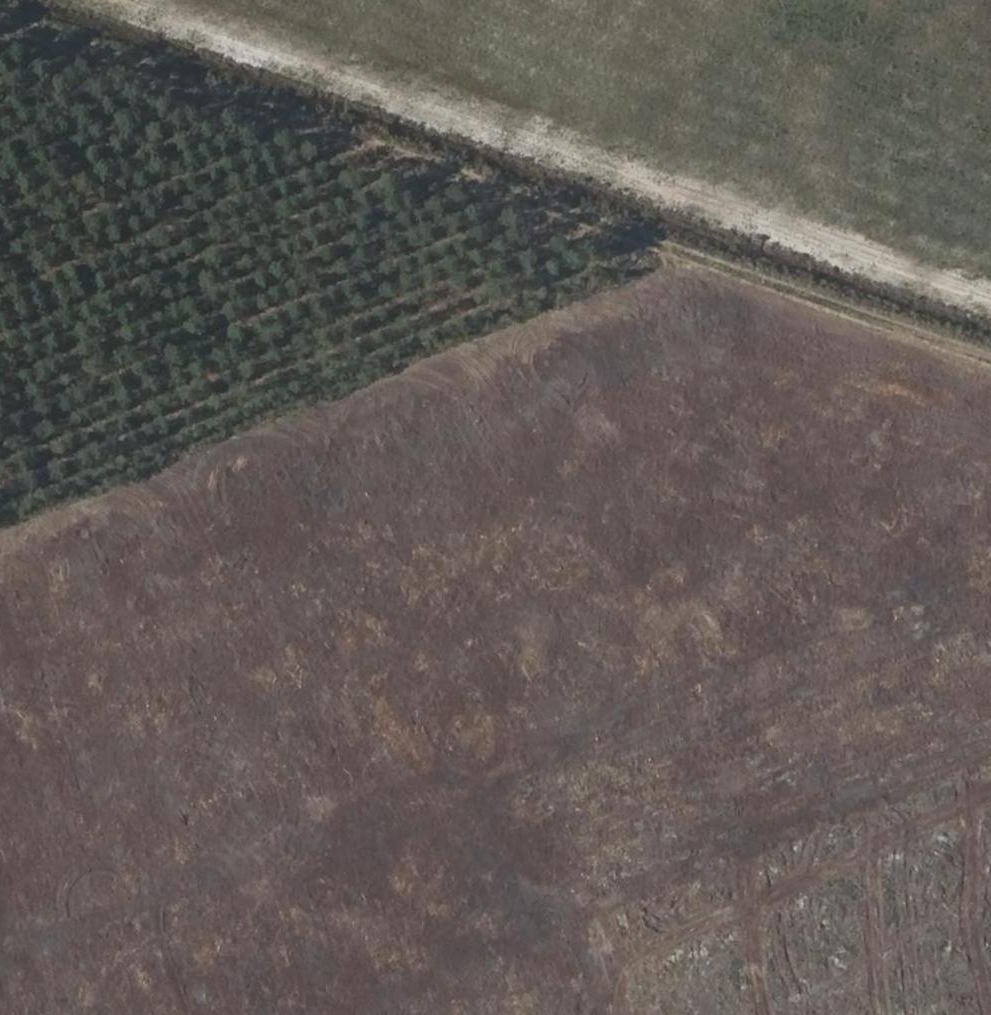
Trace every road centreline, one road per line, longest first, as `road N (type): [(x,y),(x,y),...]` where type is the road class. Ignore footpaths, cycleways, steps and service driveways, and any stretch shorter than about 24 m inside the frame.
road 1 (track): [(12,0),(990,337)]

